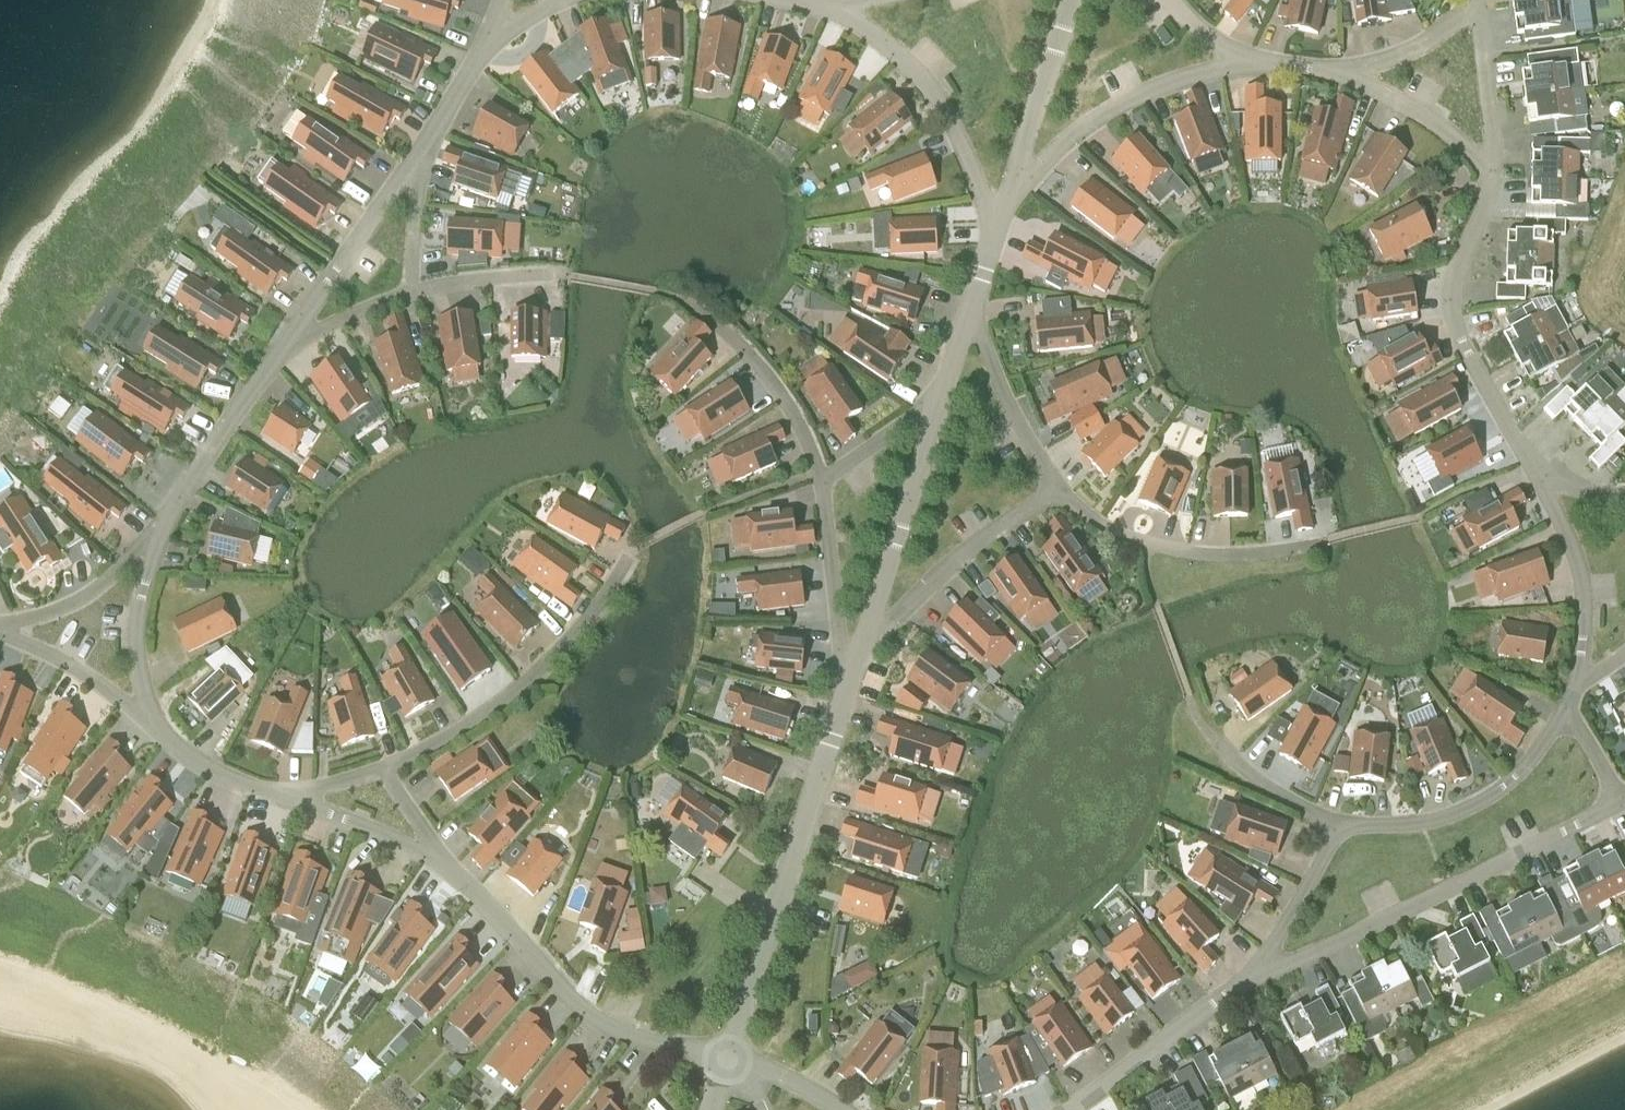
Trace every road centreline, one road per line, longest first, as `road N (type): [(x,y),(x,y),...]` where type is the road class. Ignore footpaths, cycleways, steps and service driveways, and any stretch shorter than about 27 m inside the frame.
road 1 (residential): [(1618,802),(1336,944),(1248,977)]
road 2 (residential): [(728,1057),(844,692)]
road 3 (residential): [(728,1057),(595,1020),(458,876)]
road 4 (residential): [(383,769),(510,697),(575,634),(629,558)]
road 5 (residential): [(1492,177),(1456,266),(1452,309),(1464,346),(1535,466)]
road 6 (residential): [(1008,193),(1134,96),(1263,63)]
road 7 (residential): [(829,6),(891,48),(935,98),(994,233)]
road 8 (residential): [(1339,823),(1421,824),(1476,805),(1528,764),(1567,709)]
road 9 (residential): [(1305,548),(1211,555),(1146,545),(1099,524),(1058,489)]
road 10 (residential): [(859,648),(941,399)]
road 11 (residential): [(1058,489),(960,555),(859,648)]
road 12 (residential): [(163,523),(296,331)]
road 13 (residential): [(1535,466),(1578,564),(1585,614),(1576,683)]
road 14 (residential): [(821,483),(776,389),(692,305)]
road 15 (residential): [(1071,1109),(1248,977)]
road 16 (residential): [(162,733),(136,645),(138,606),(163,523)]
road 17 (residential): [(265,791),(384,834),(458,876)]
road 18 (residential): [(844,692),(821,483)]
road 19 (residential): [(296,331),(414,161)]
road 20 (residential): [(1008,193),(1070,0)]
road 21 (residential): [(1492,177),(1435,123),(1326,71)]
road 22 (residential): [(1058,489),(1015,420),(972,311)]
road 23 (residential): [(0,623),(47,614),(94,592),(163,523)]
road 24 (residential): [(0,634),(75,668),(162,733)]
road 25 (residential): [(1248,977),(1320,870),(1339,823)]
road 26 (residential): [(1475,3),(1492,177)]
road 27 (residential): [(1326,71),(1411,50),(1475,3)]
road 28 (residential): [(821,483),(941,399)]
road 29 (residential): [(1220,744),(1264,785),(1339,823)]
road 30 (residential): [(551,275),(411,292)]
road 31 (residential): [(414,161),(488,43)]
road 32 (residential): [(411,292),(414,161)]
road 33 (residential): [(458,876),(383,769)]
road 34 (residential): [(728,1057),(840,1109)]
road 35 (residential): [(411,292),(296,331)]
road 36 (residential): [(265,791),(322,788),(383,769)]

